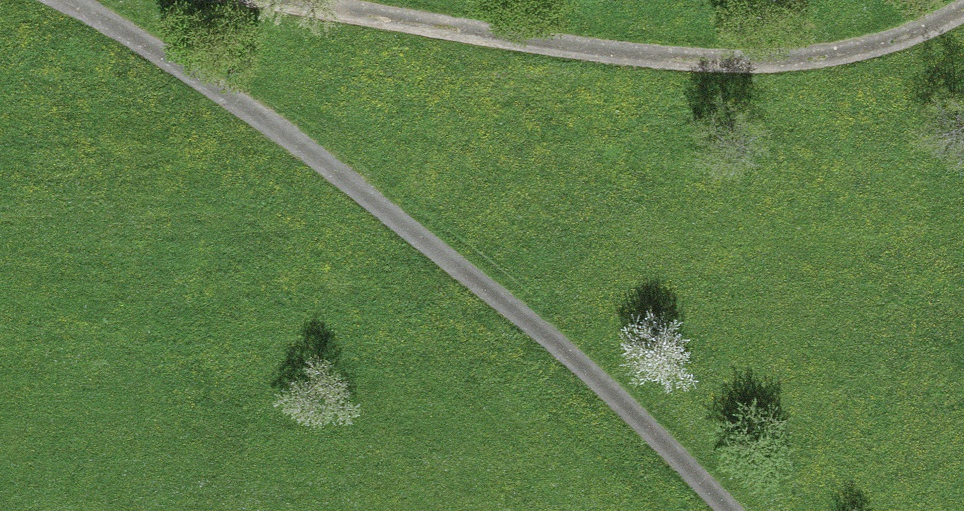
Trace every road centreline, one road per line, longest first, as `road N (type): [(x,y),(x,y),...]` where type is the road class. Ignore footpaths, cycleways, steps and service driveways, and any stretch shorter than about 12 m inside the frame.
road 1 (track): [(62,0),(248,111),(339,177),(633,416),(726,510)]
road 2 (track): [(963,10),(869,48),(764,64),(555,49),(276,0)]

